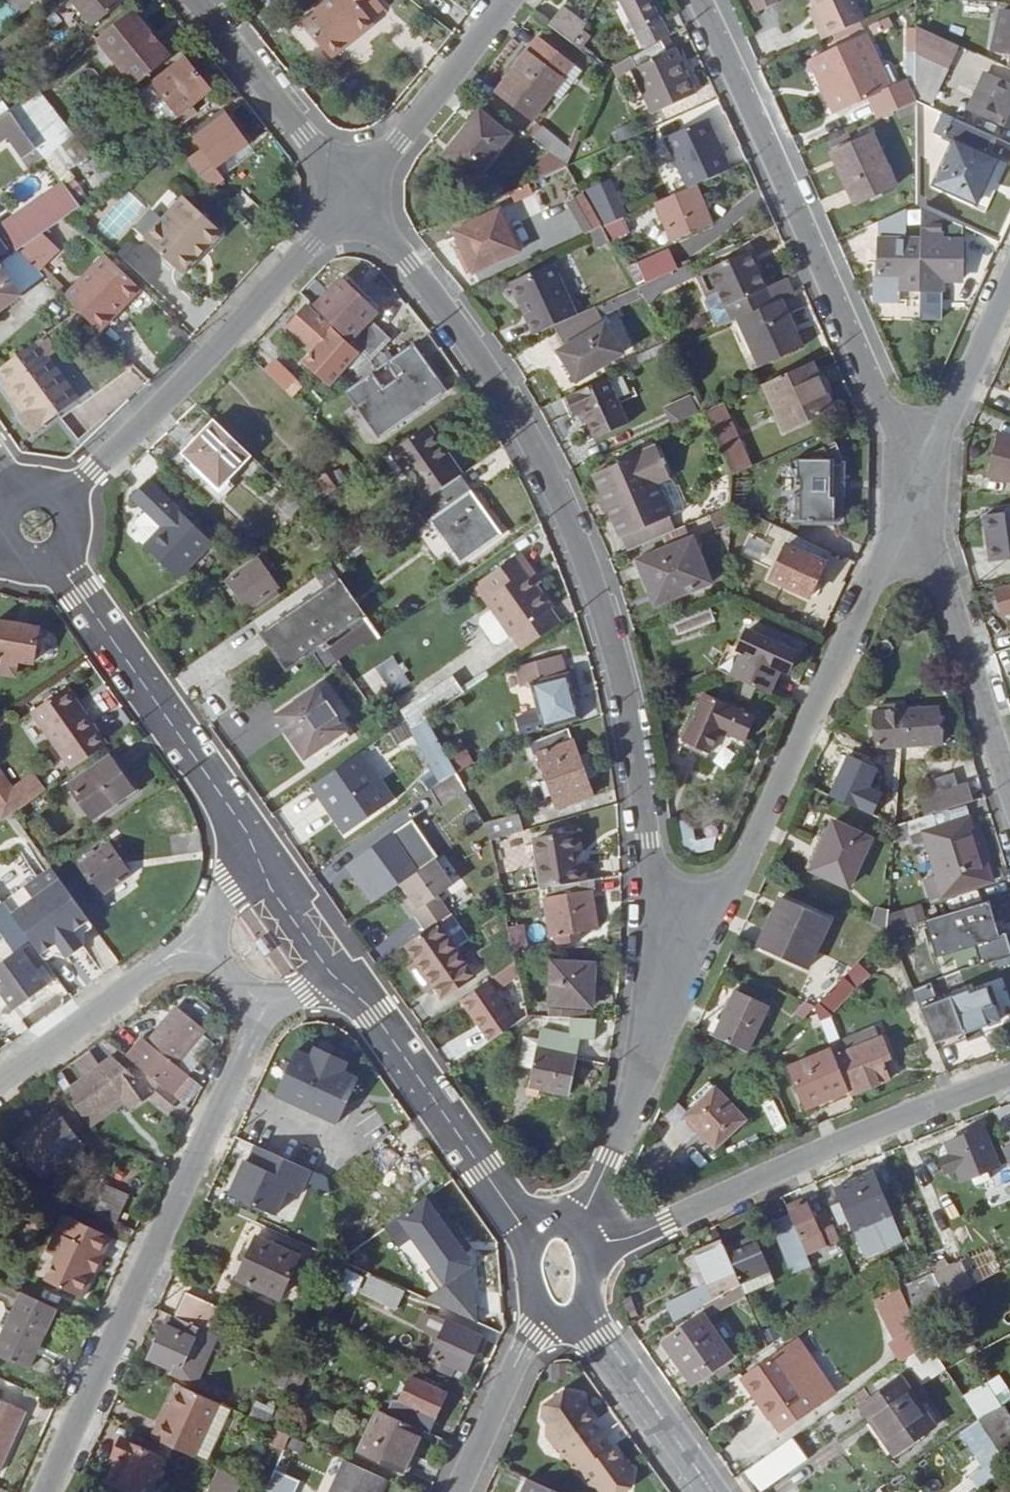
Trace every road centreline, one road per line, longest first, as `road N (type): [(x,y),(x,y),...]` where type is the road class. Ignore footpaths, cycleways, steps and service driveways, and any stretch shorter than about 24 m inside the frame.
road 1 (residential): [(355,194),(498,385),(566,507),(612,633),(628,707),(654,867),(659,1001)]
road 2 (residential): [(659,1001),(746,862),(913,496)]
road 3 (residential): [(695,0),(885,407),(913,496)]
road 4 (residential): [(265,1001),(43,1491)]
road 5 (residential): [(590,1251),(1009,1074)]
road 6 (residential): [(355,194),(213,357),(75,493)]
road 7 (residential): [(260,855),(69,567)]
road 8 (residential): [(529,1242),(344,979)]
road 9 (residential): [(913,496),(1009,792)]
road 10 (residential): [(355,194),(196,0)]
road 11 (residential): [(0,1085),(165,961),(208,956)]
road 12 (residential): [(507,0),(355,194)]
road 13 (residential): [(578,1225),(639,1082),(659,1001)]
road 14 (residential): [(913,496),(1009,280)]
road 15 (residential): [(711,1491),(584,1311)]
road 16 (residential): [(460,1491),(525,1349),(549,1315)]
road 17 (residential): [(344,979),(260,855)]

